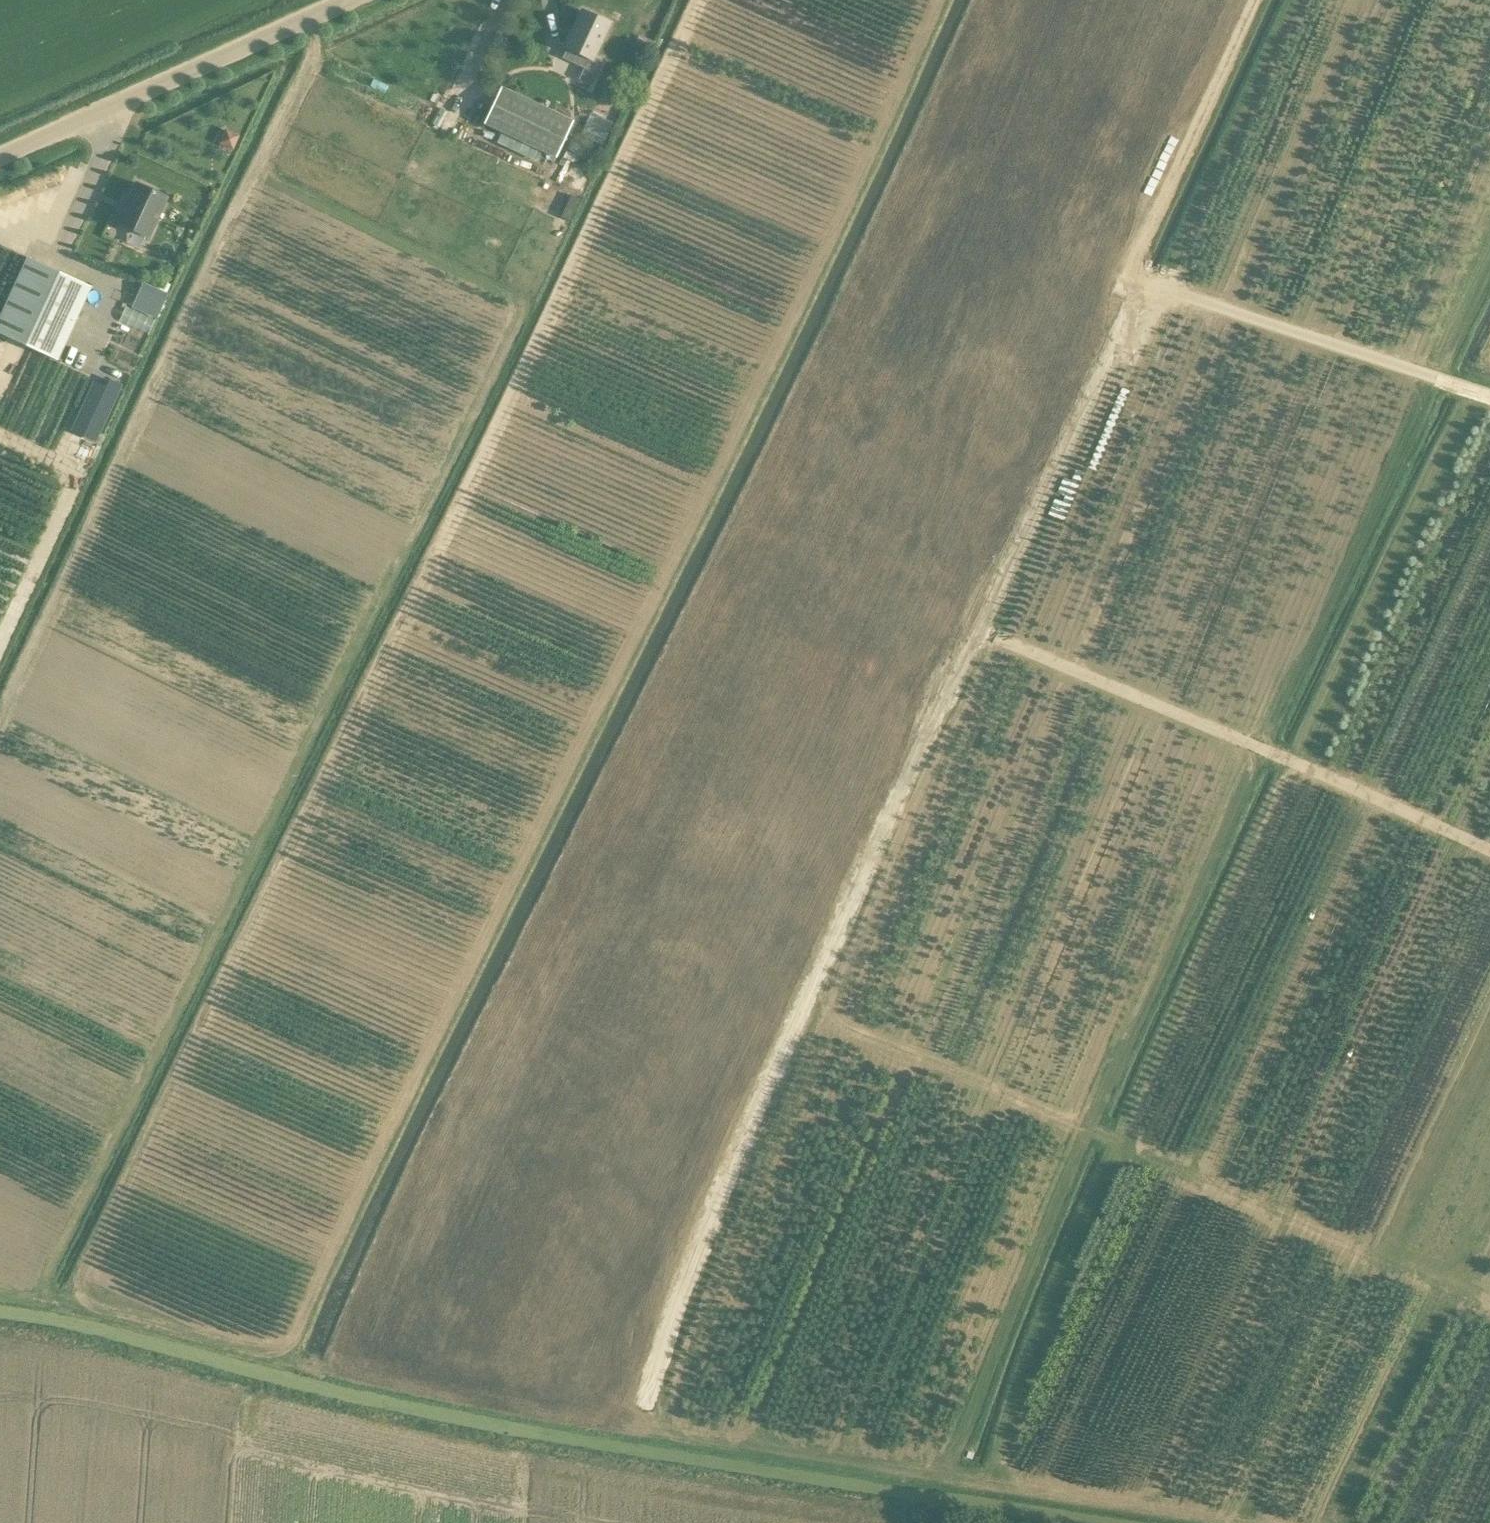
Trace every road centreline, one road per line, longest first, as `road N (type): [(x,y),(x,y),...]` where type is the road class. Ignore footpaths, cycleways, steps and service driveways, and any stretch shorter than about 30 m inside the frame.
road 1 (unclassified): [(0,161),(351,0)]

